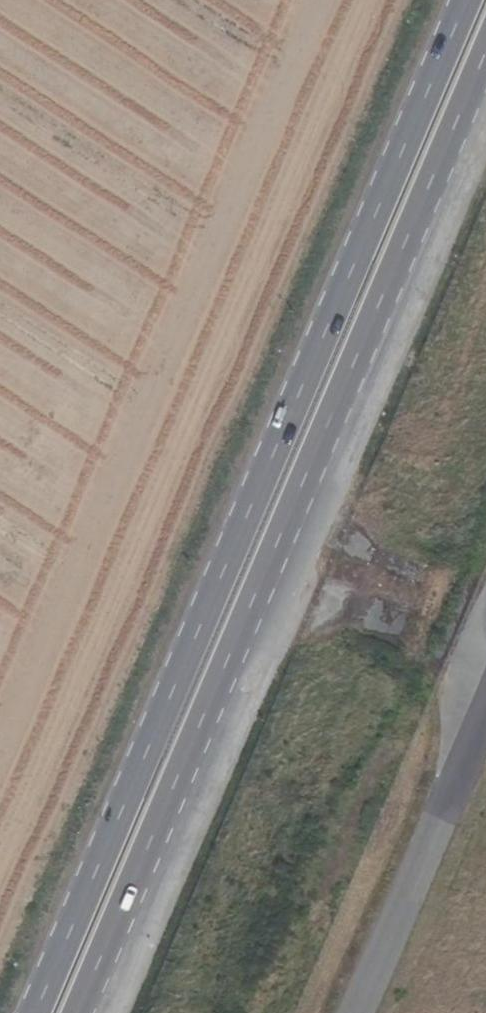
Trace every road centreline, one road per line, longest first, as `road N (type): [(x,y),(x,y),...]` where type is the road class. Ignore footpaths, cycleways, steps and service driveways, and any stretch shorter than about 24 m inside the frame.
road 1 (primary): [(470,0),(37,1012)]
road 2 (primary): [(76,1012),(485,55)]

